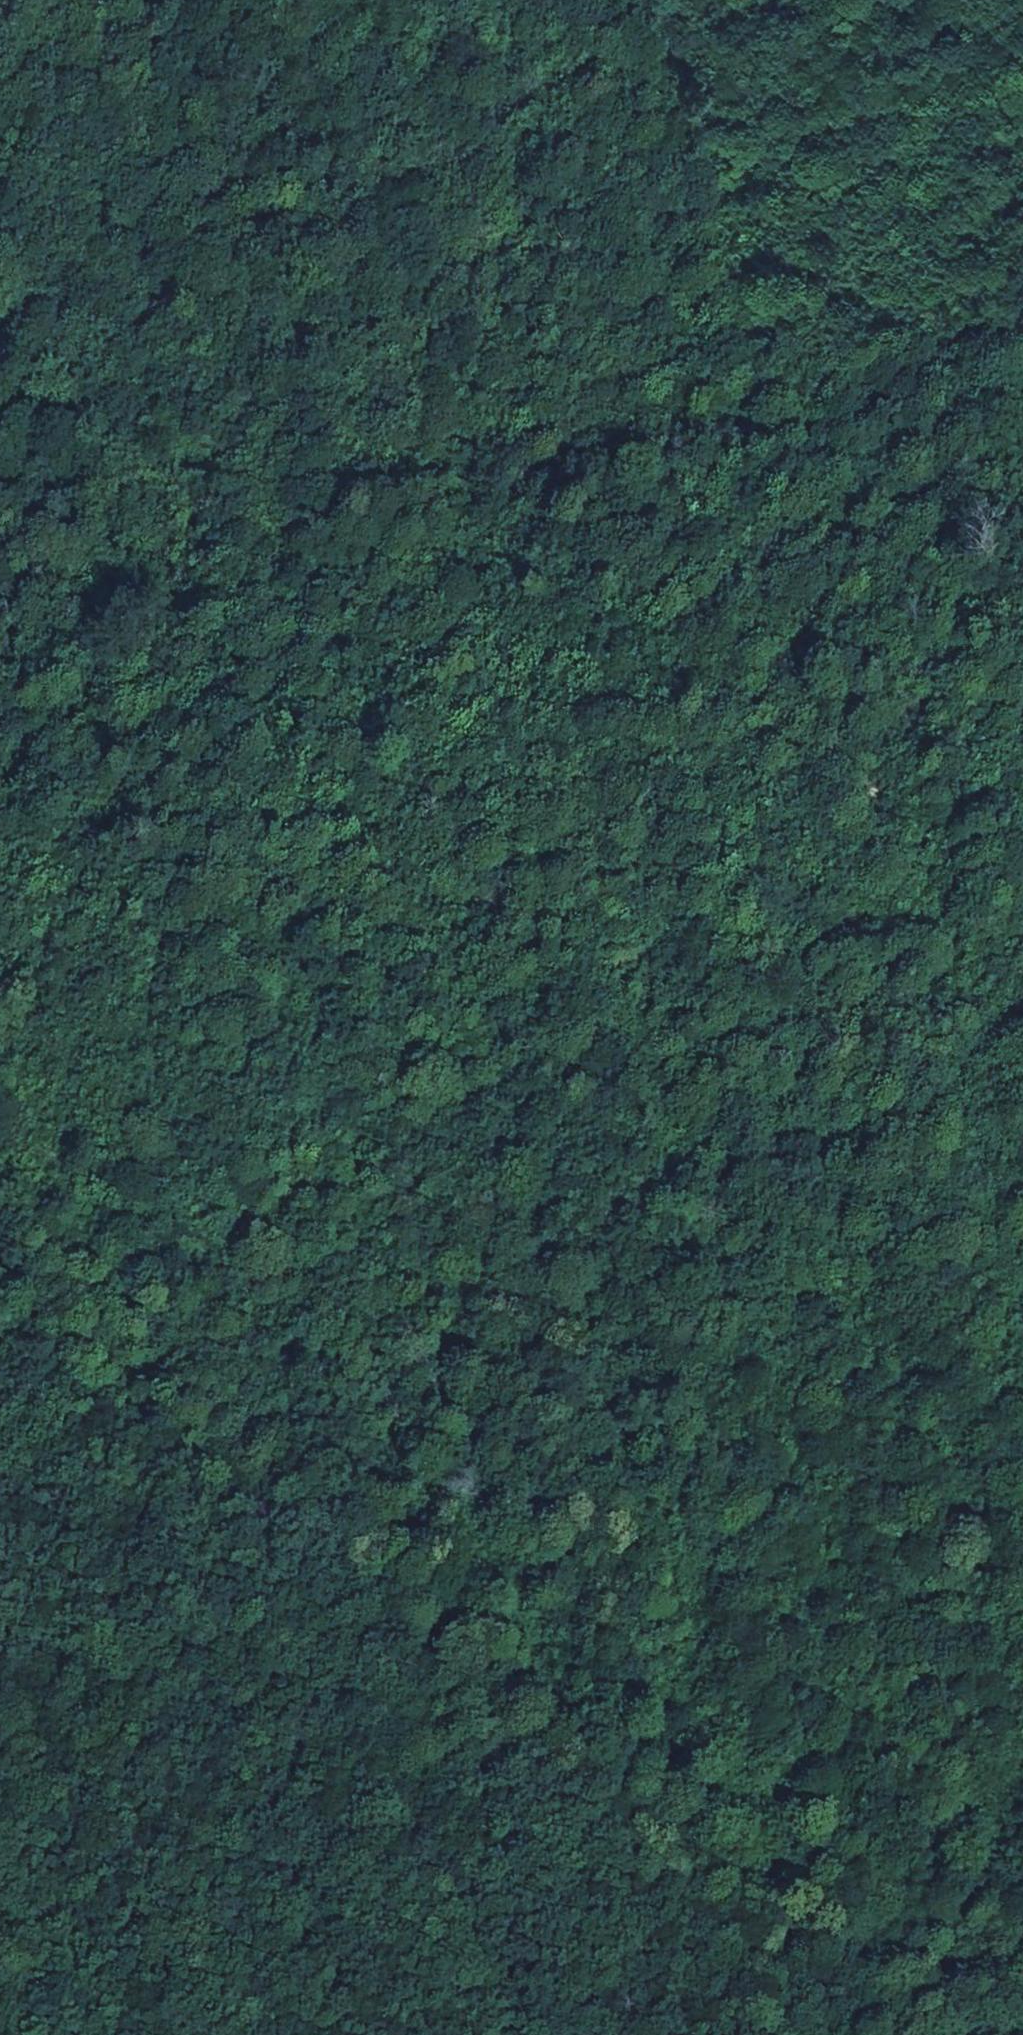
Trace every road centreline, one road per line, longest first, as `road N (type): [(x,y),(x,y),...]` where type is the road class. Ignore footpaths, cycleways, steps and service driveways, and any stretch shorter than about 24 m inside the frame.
road 1 (track): [(1022,103),(804,163),(511,84),(327,86),(202,29),(99,19),(0,51)]

